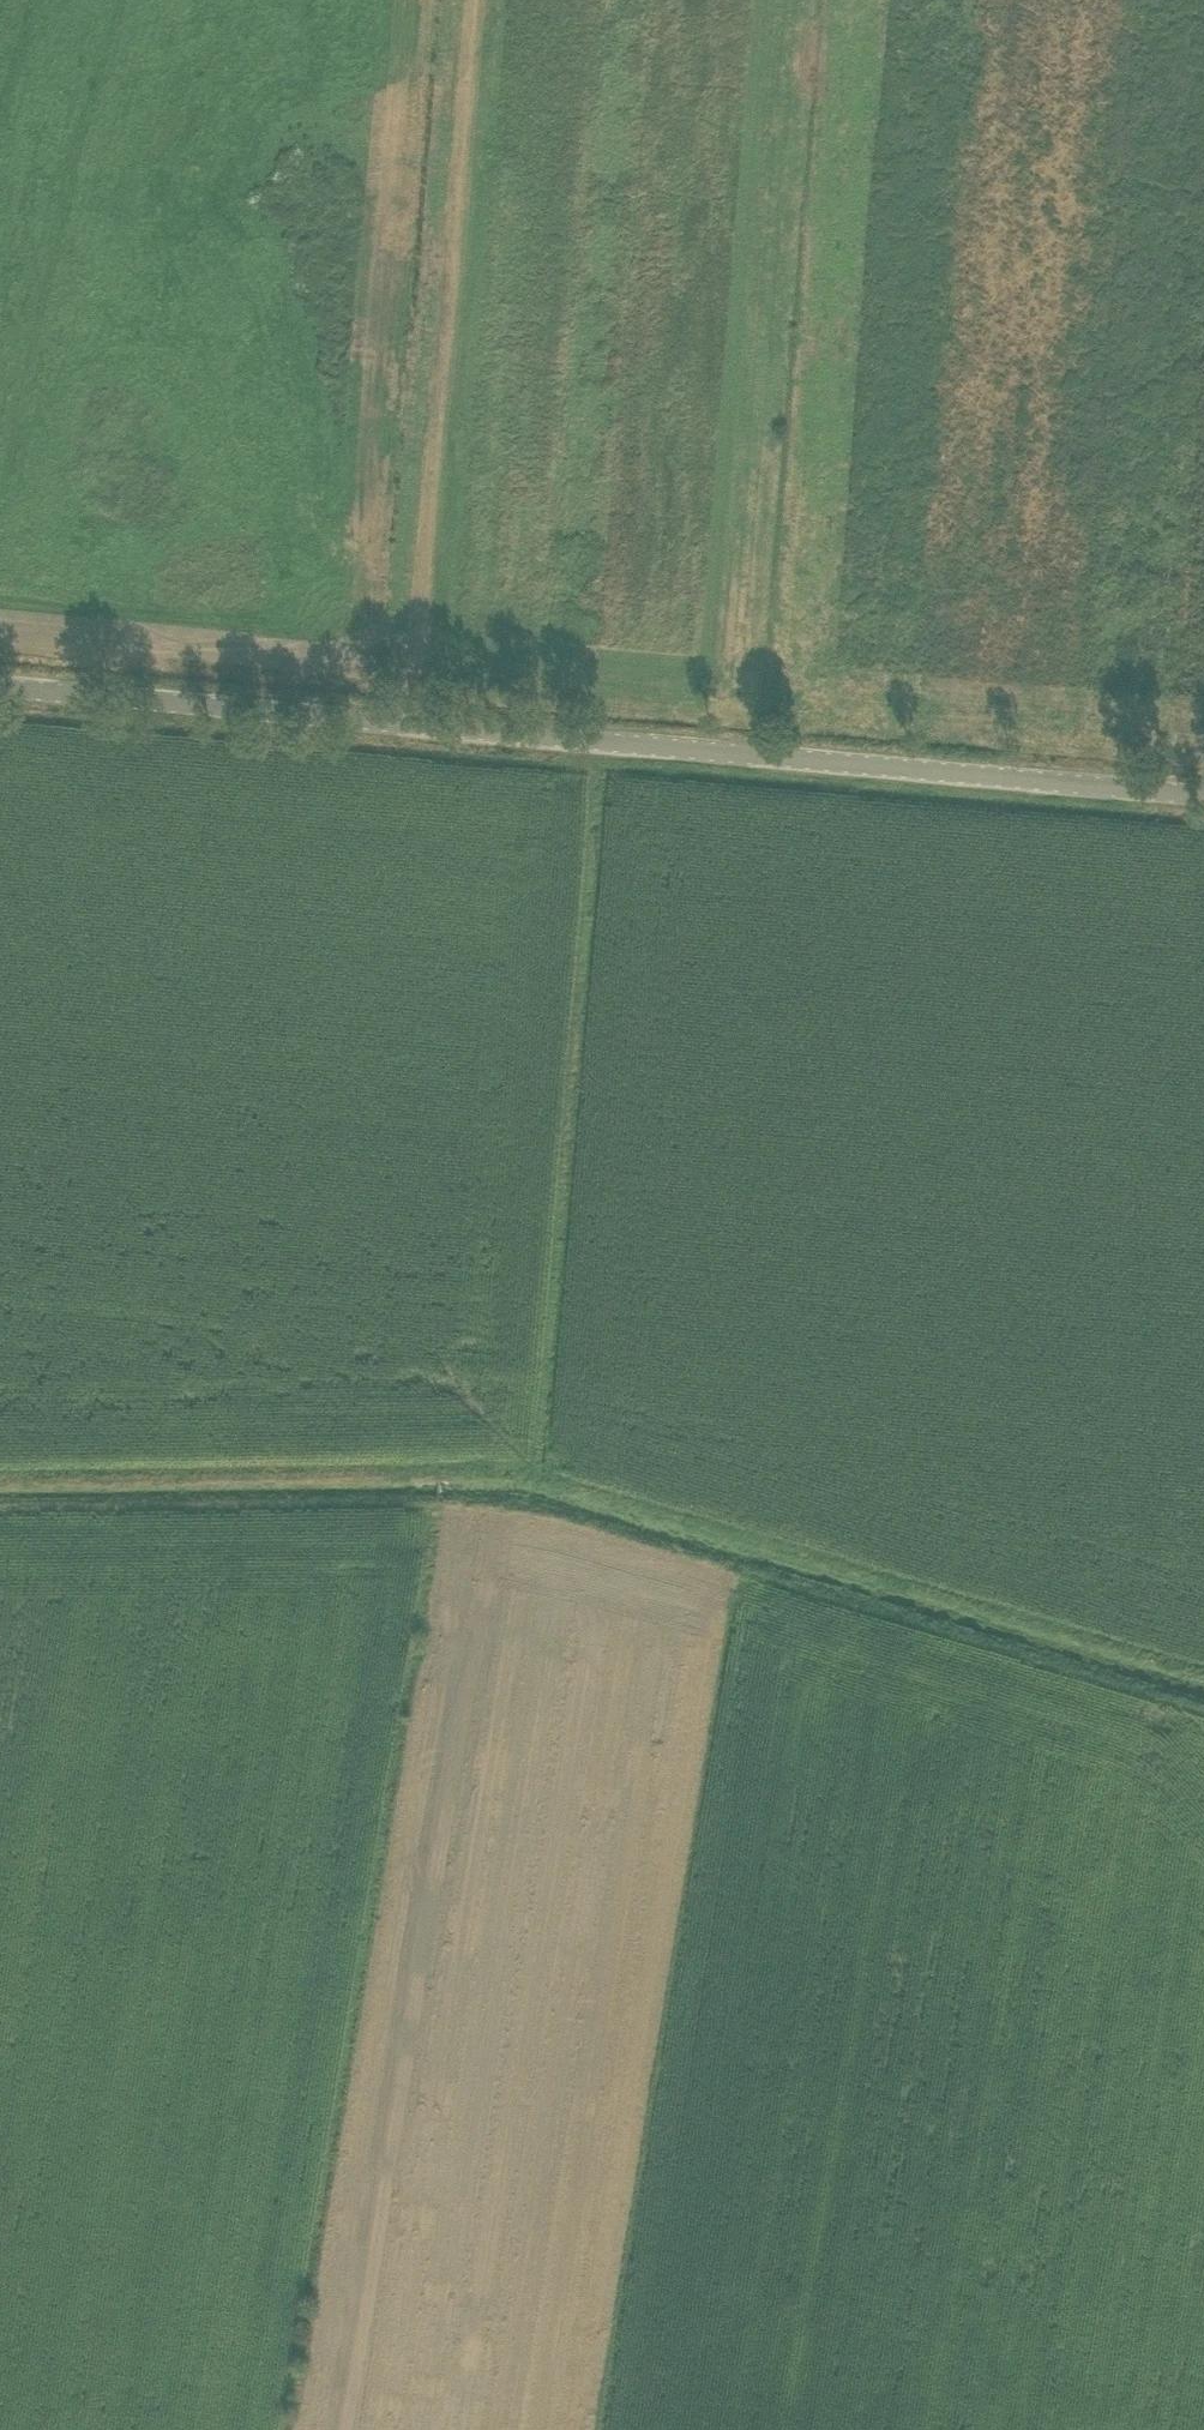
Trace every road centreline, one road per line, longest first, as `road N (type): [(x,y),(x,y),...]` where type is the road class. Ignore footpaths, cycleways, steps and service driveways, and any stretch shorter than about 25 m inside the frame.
road 1 (unclassified): [(1203,789),(0,675)]

